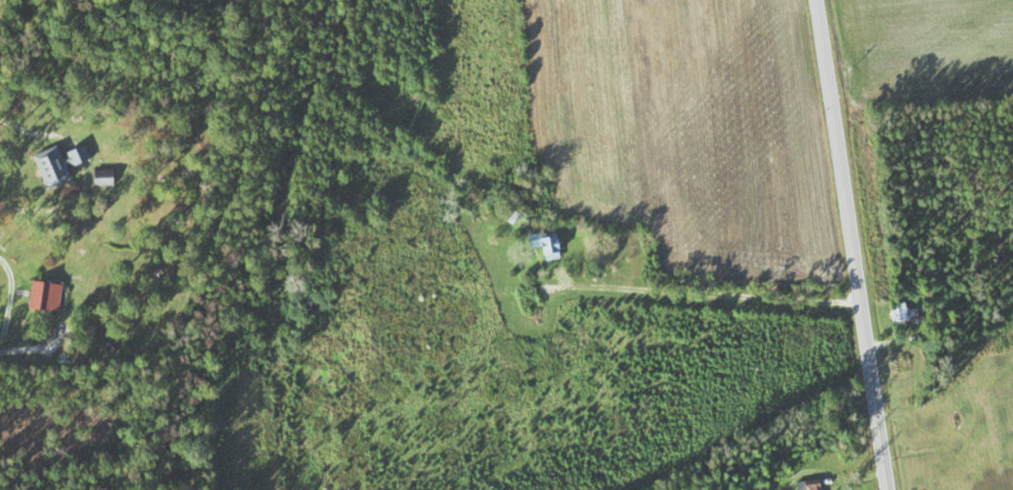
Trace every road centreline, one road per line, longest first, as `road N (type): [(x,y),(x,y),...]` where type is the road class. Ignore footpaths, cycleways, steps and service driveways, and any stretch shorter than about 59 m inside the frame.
road 1 (tertiary): [(887,489),(813,0)]

